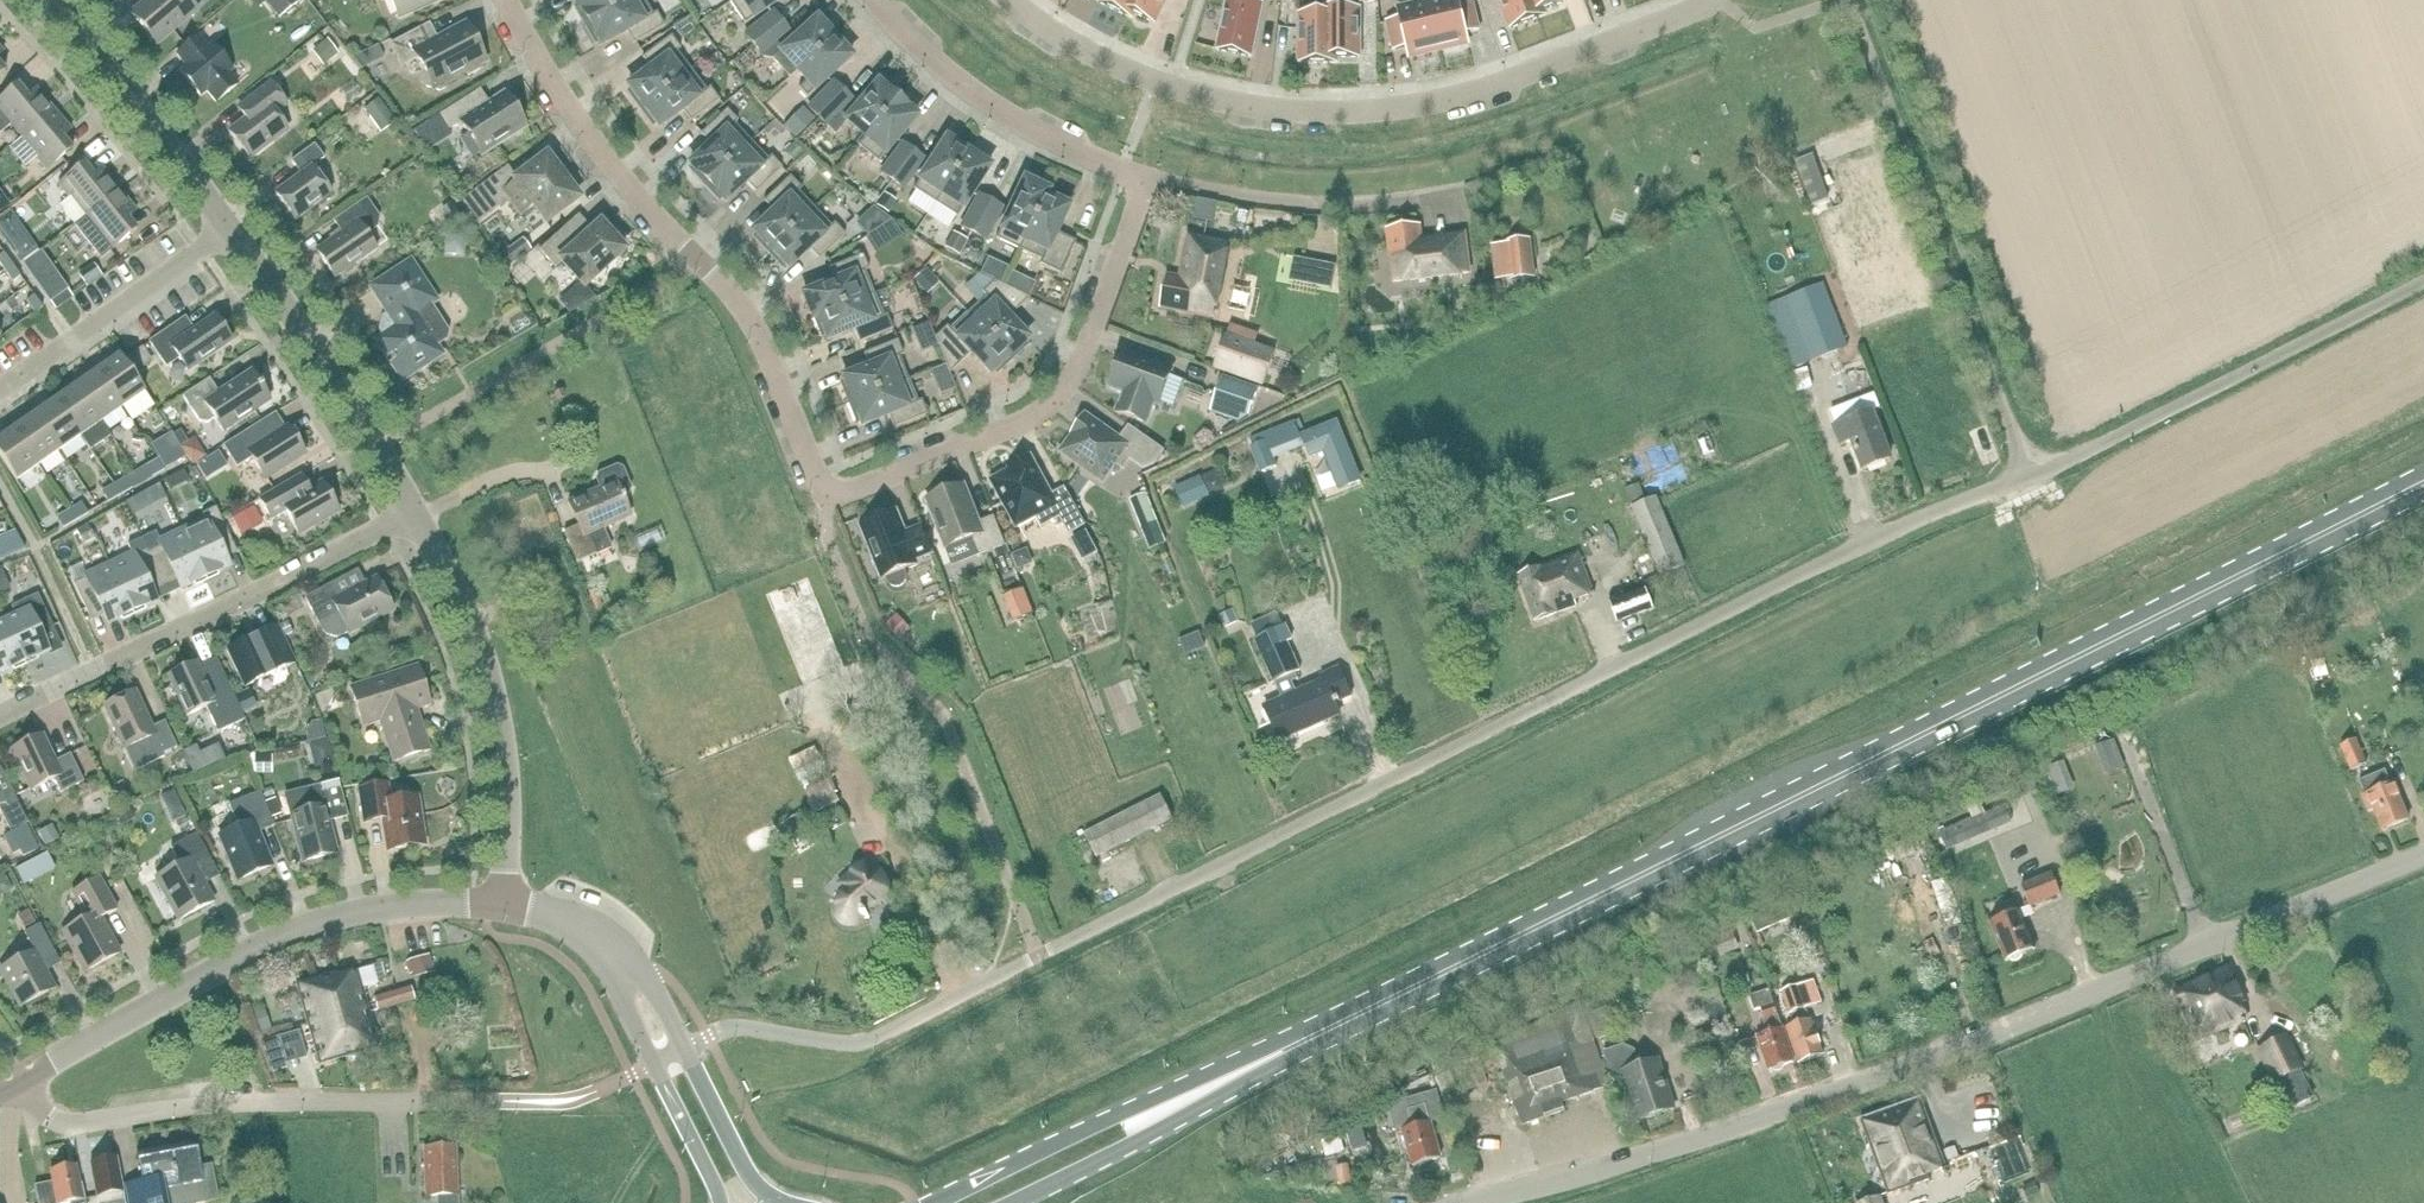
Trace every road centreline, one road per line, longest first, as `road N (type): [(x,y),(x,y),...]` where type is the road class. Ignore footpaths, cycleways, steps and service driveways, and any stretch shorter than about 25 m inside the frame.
road 1 (unclassified): [(683,1049),(730,1029),(871,1042),(1900,525),(2026,474)]
road 2 (primary): [(1233,1078),(2423,482)]
road 3 (residential): [(509,0),(602,151),(753,326),(830,494),(1015,427),(1056,401),(1082,364),(1144,176)]
road 4 (unclassified): [(1465,1202),(1778,1112),(2423,858)]
road 5 (residential): [(1706,0),(1483,89),(1405,107),(1336,112),(1263,108),(1171,86),(1089,53),(1009,0)]
road 6 (unclassified): [(549,1103),(246,1103),(60,1123),(18,1084)]
road 7 (tertiary): [(18,1084),(309,929),(428,902),(503,903)]
road 8 (unclassified): [(2026,474),(1849,0)]
road 9 (residential): [(0,716),(415,515)]
road 10 (unclassified): [(2026,474),(2423,283)]
road 11 (residential): [(503,903),(507,780),(497,709),(468,619),(415,515)]
road 12 (residential): [(415,515),(233,227)]
road 13 (residential): [(872,0),(980,97),(1066,146),(1144,176)]
road 14 (primary): [(1233,1078),(1123,1112),(933,1202)]
road 15 (residential): [(233,227),(48,0)]
road 16 (residential): [(0,387),(233,227)]
road 17 (residential): [(1144,176),(1269,201),(1418,202)]
road 18 (primary): [(1013,1202),(1233,1078)]
road 19 (tertiary): [(766,1202),(683,1049)]
road 20 (tertiary): [(656,1062),(721,1202)]
road 21 (tertiary): [(503,903),(576,924),(627,970)]

